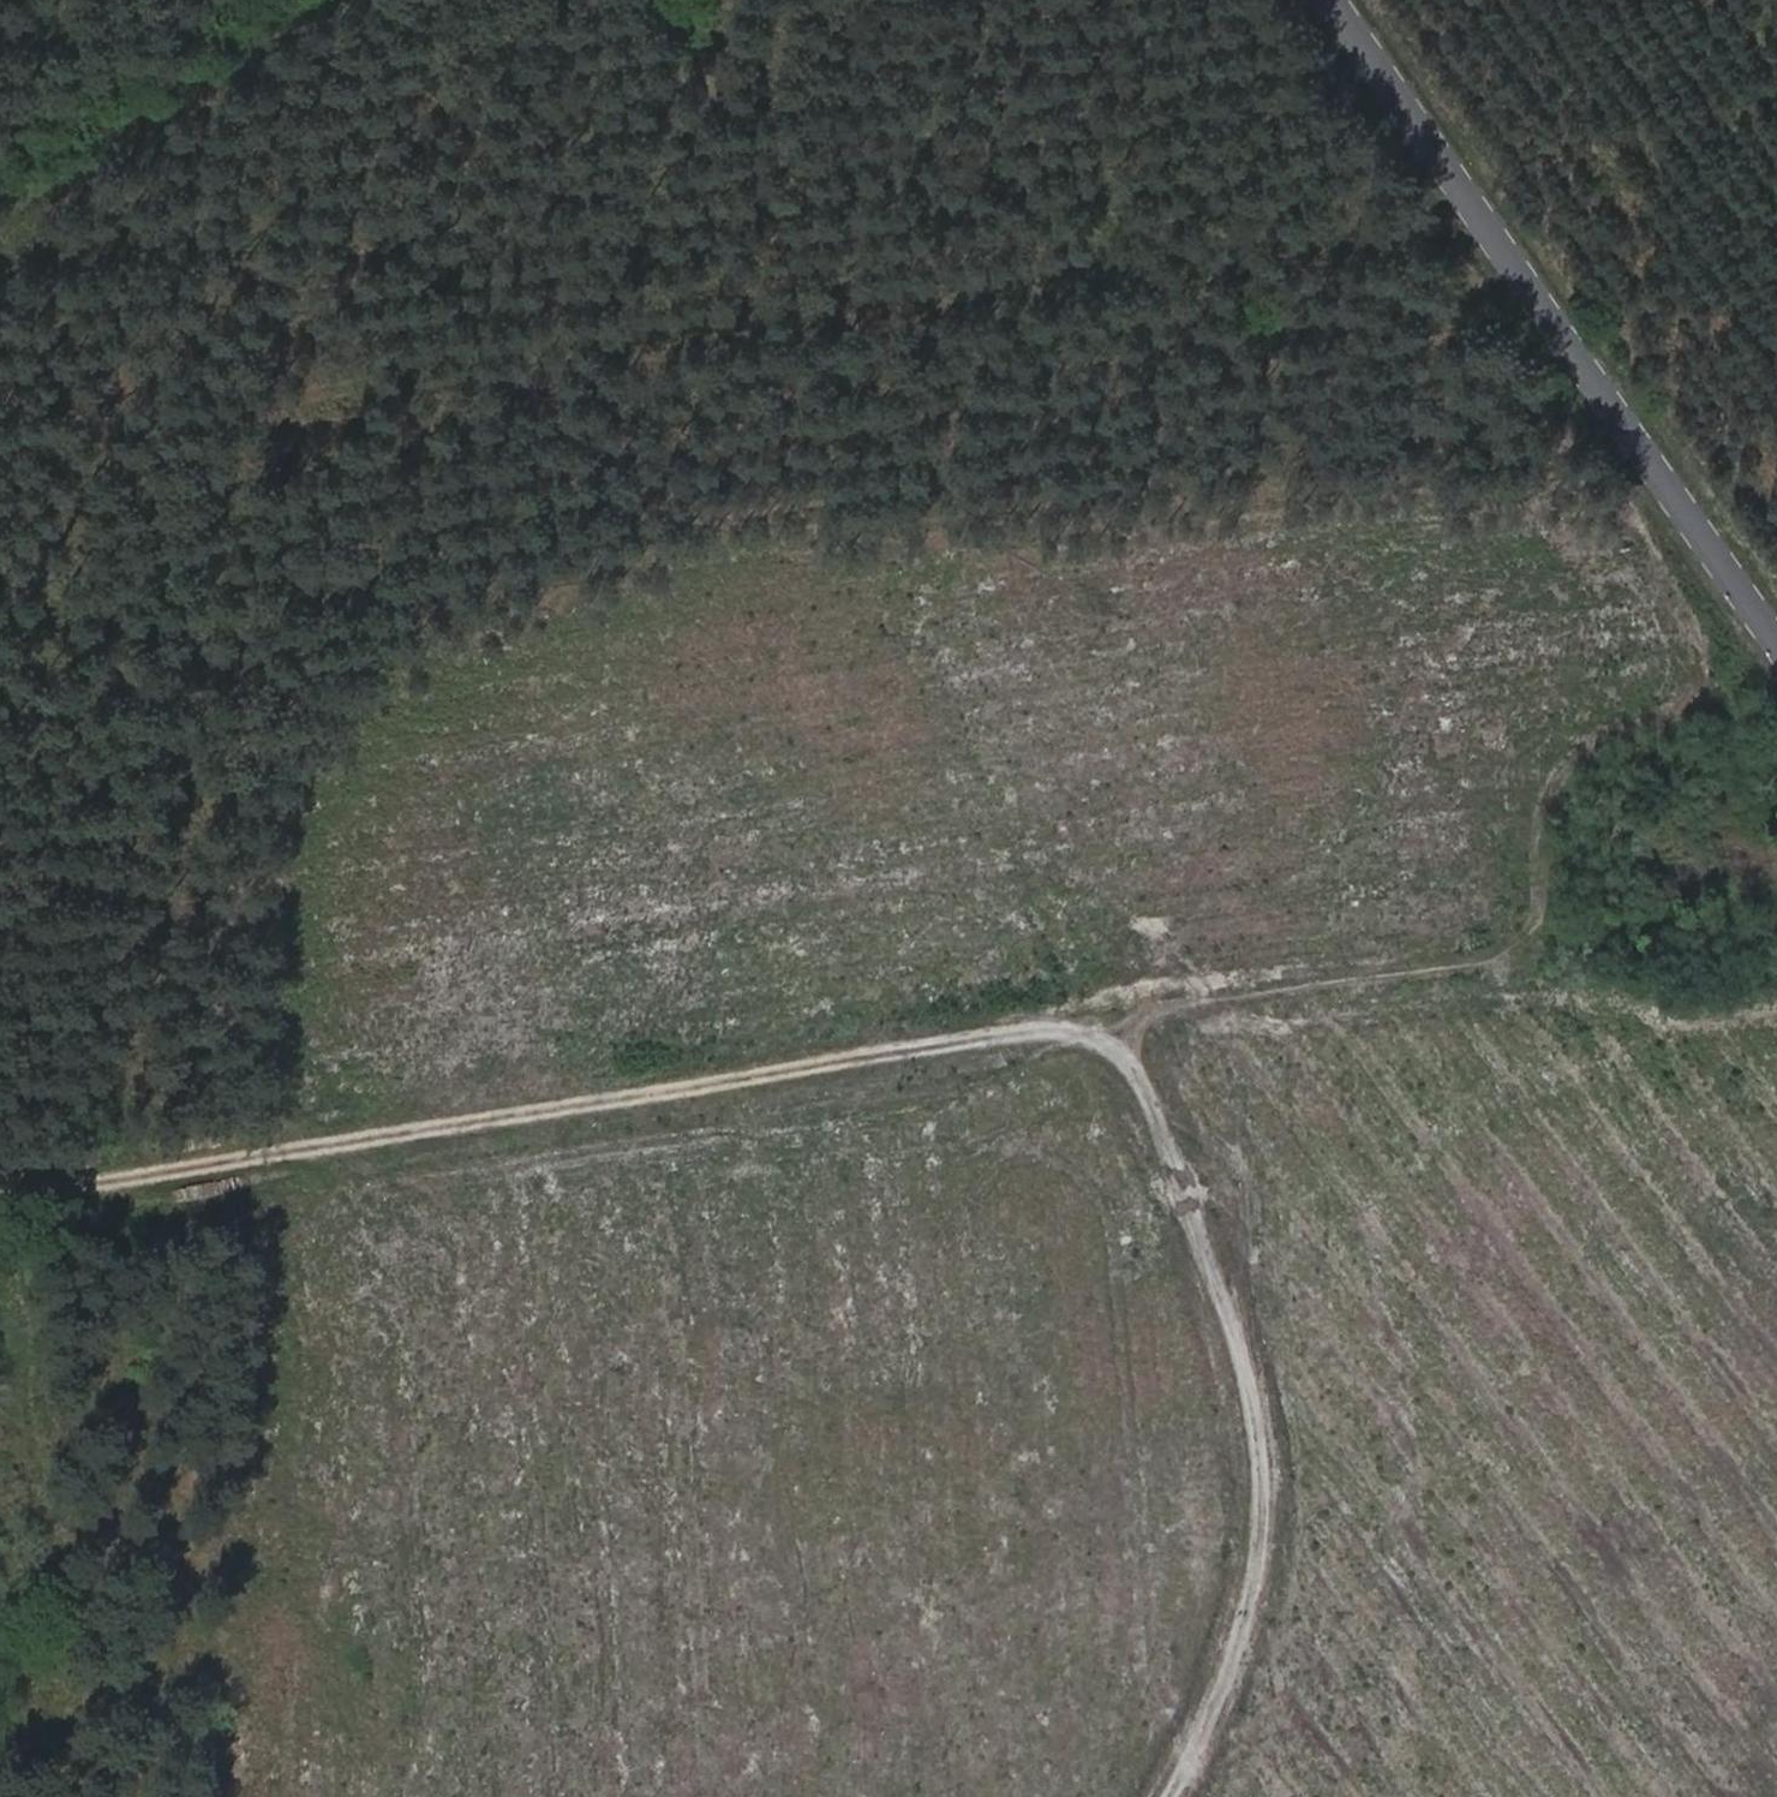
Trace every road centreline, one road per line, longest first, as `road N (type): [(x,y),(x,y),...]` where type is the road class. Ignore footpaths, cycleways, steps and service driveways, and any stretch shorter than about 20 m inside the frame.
road 1 (track): [(0,1194),(1045,1030)]
road 2 (track): [(1045,1030),(1102,1044),(1138,1075),(1186,1179),(1254,1411),(1263,1487),(1259,1574),(1209,1732),(1172,1796)]
road 3 (tertiary): [(1776,640),(1331,0)]
road 4 (track): [(1227,1305),(1248,1218),(1244,1164),(1208,1130),(1155,1111)]

